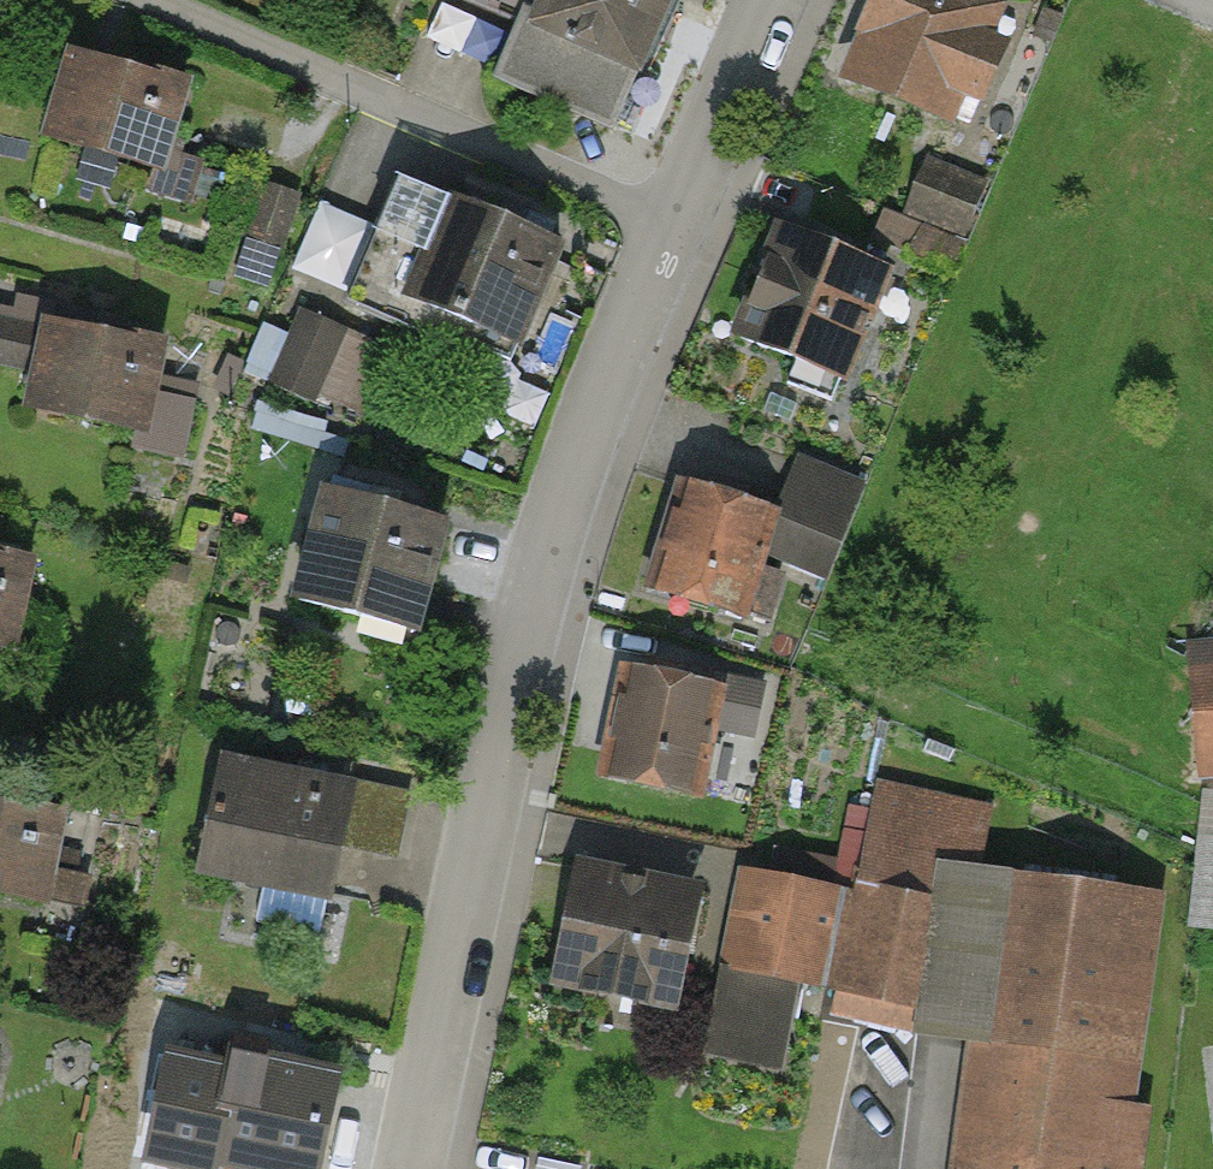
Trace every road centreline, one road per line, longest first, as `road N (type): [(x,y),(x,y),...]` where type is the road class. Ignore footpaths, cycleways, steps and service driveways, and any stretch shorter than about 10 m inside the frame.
road 1 (residential): [(663,224),(535,594),(413,1168)]
road 2 (residential): [(131,0),(663,224)]
road 3 (residential): [(766,0),(663,224)]

